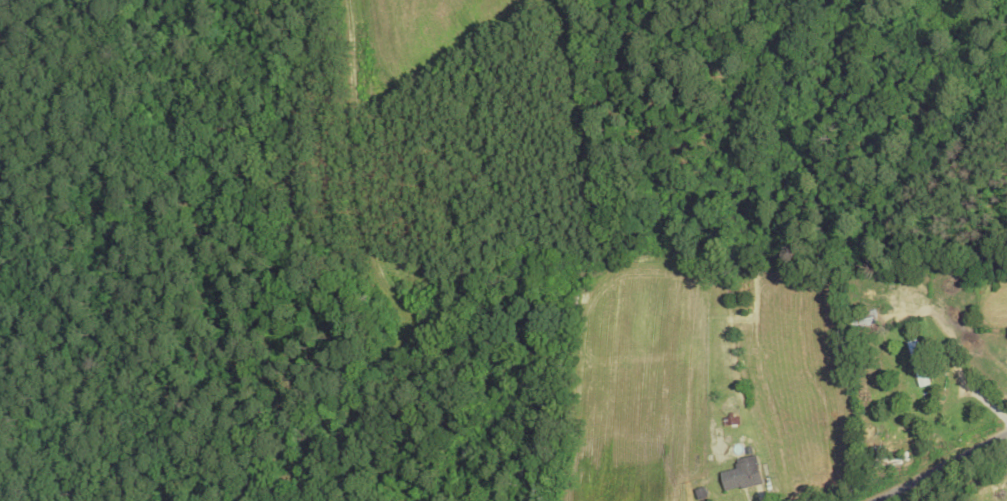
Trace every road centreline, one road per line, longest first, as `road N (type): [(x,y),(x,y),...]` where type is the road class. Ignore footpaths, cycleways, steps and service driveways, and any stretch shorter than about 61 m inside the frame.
road 1 (tertiary): [(862,500),(1006,428)]

